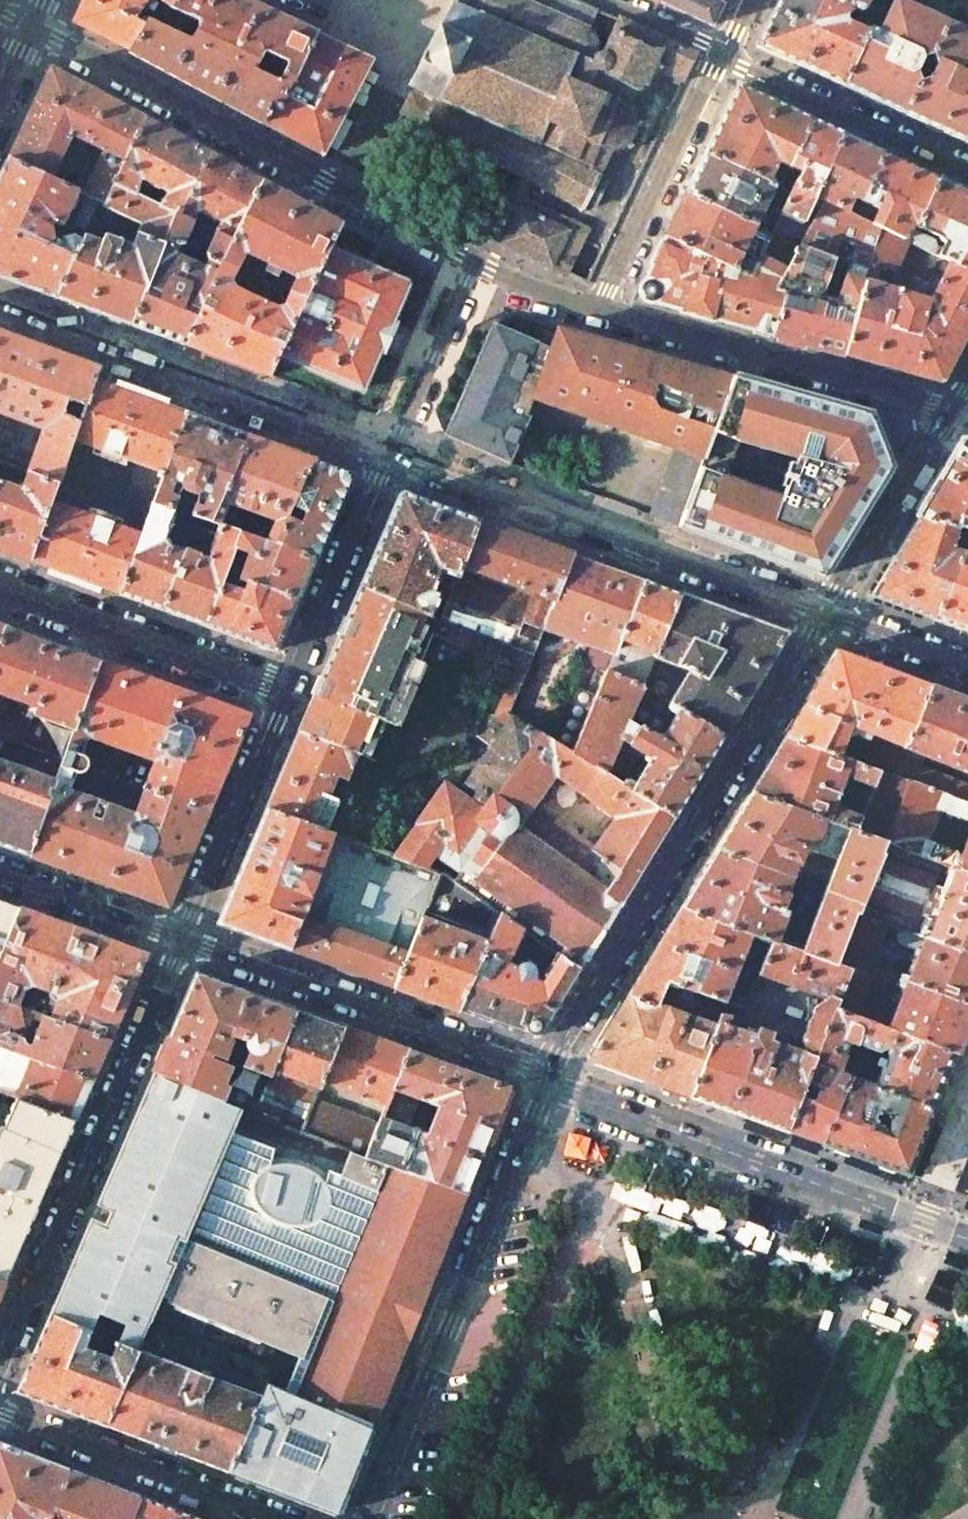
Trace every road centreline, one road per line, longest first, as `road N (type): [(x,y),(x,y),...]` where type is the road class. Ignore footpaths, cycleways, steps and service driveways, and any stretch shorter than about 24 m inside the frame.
road 1 (residential): [(826,616),(544,1080)]
road 2 (residential): [(32,28),(472,262)]
road 3 (residential): [(544,1080),(369,1518)]
road 4 (residential): [(826,616),(390,453)]
road 5 (residential): [(0,1363),(183,937)]
road 6 (residential): [(544,1080),(967,1239)]
road 7 (residential): [(390,453),(0,307)]
road 8 (residential): [(183,937),(525,1065),(544,1080)]
road 9 (residential): [(601,311),(947,412)]
road 10 (residential): [(0,586),(285,690)]
road 11 (residential): [(276,1518),(0,1417)]
road 12 (residential): [(601,311),(723,54)]
road 13 (residential): [(967,171),(723,54)]
road 14 (residential): [(183,937),(285,690)]
road 15 (residential): [(285,690),(390,453)]
road 16 (residential): [(947,412),(826,616)]
road 17 (residential): [(390,453),(472,262)]
road 18 (residential): [(0,870),(183,937)]
road 19 (residential): [(967,665),(826,616)]
road 20 (residential): [(472,262),(601,311)]
road 21 (residential): [(723,54),(610,0)]

